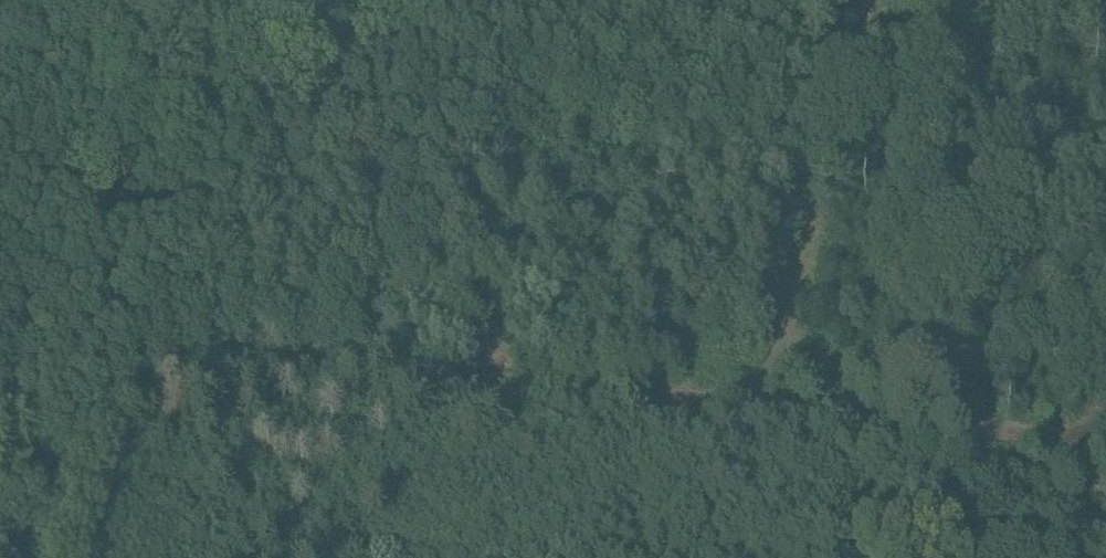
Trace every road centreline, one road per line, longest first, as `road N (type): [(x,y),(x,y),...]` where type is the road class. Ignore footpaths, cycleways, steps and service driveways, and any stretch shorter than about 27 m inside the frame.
road 1 (track): [(72,557),(89,486),(139,418),(190,385),(380,375),(742,408),(867,428),(1062,430)]
road 2 (track): [(742,408),(802,358),(862,226),(909,0)]
road 3 (track): [(858,557),(867,428),(802,358)]
road 4 (track): [(0,97),(54,46),(78,0)]

